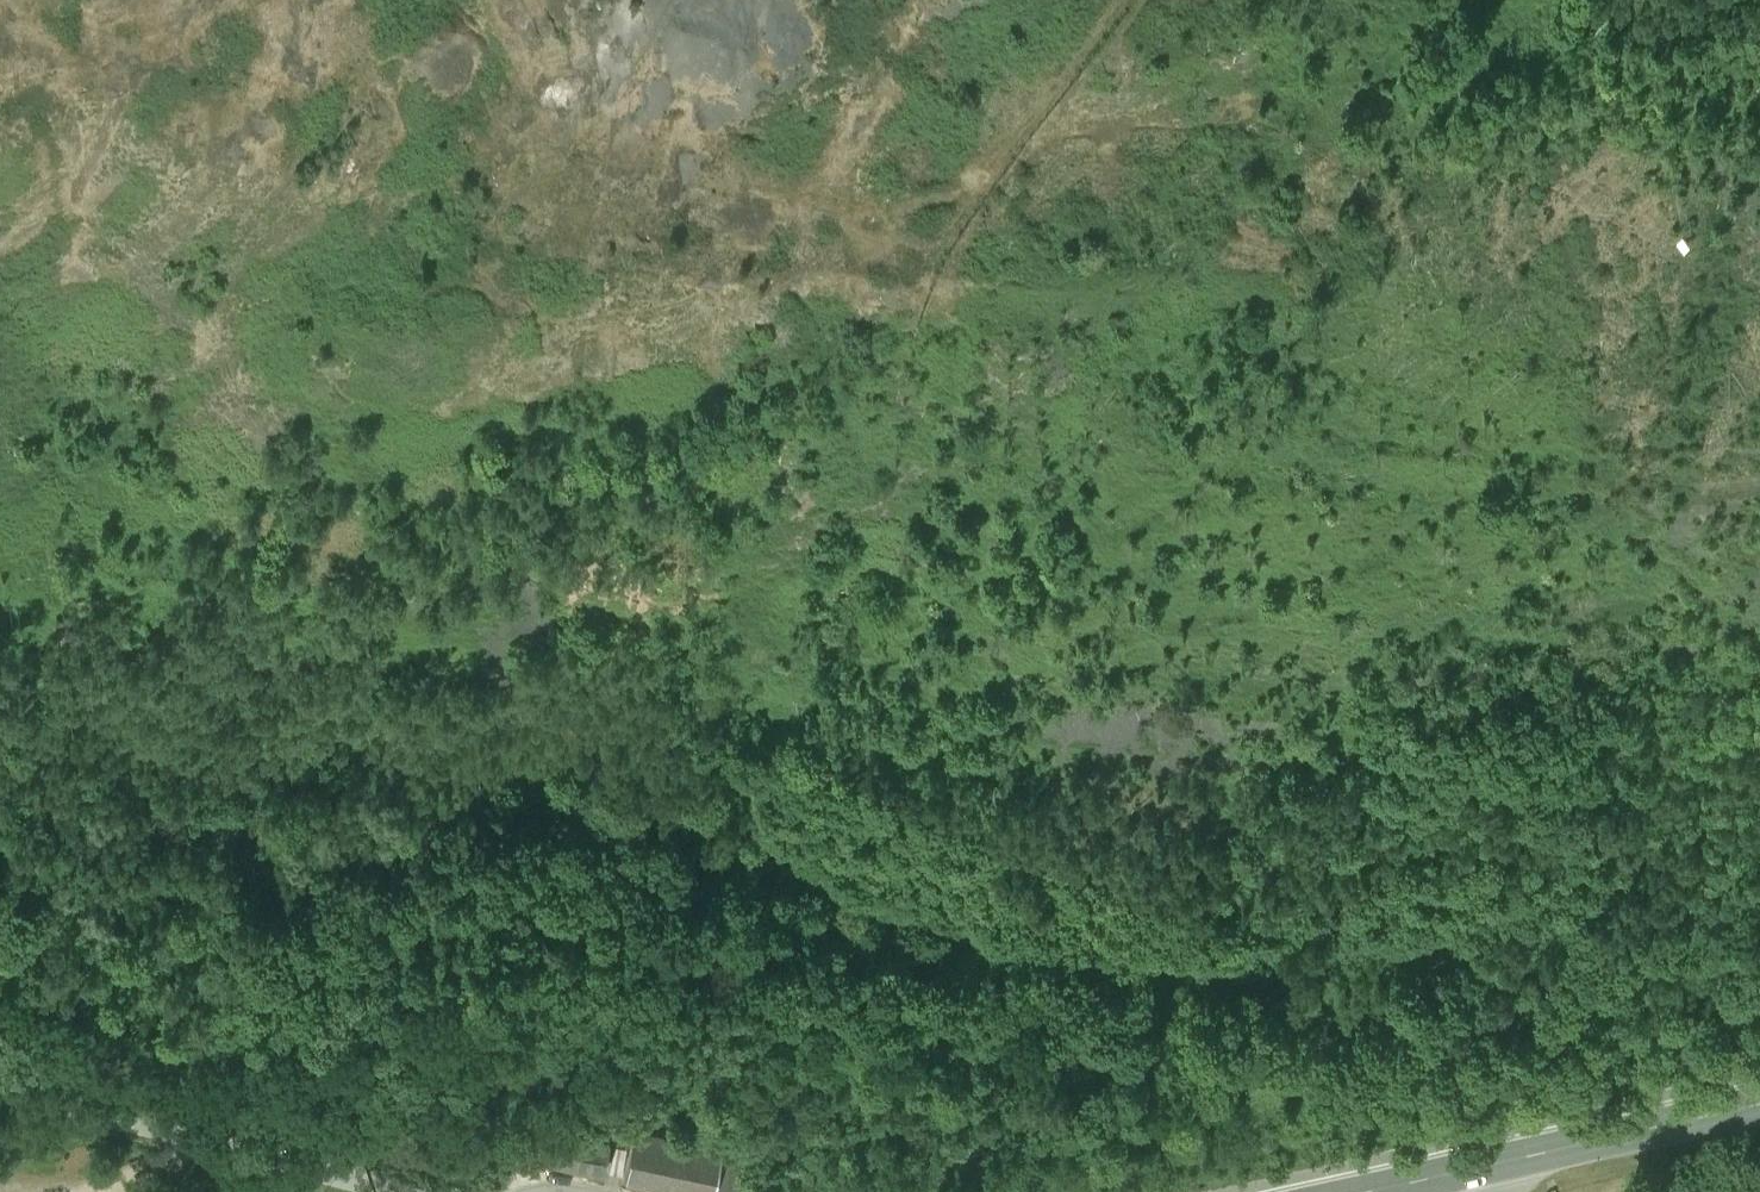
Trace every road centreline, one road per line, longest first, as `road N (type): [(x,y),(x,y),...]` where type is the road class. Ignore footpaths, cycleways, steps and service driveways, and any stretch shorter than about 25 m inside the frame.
road 1 (primary): [(1365,1191),(1759,1108)]
road 2 (unclassified): [(0,1102),(339,1191)]

